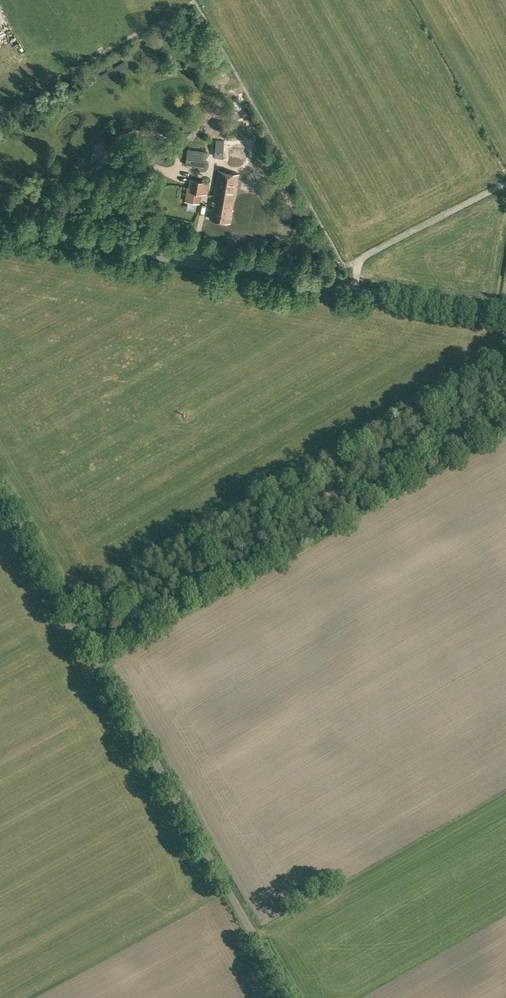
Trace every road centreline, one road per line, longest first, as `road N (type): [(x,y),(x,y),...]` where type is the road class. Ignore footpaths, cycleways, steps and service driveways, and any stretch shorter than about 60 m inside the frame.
road 1 (unclassified): [(289,997),(0,487)]
road 2 (tertiary): [(505,318),(0,226)]

